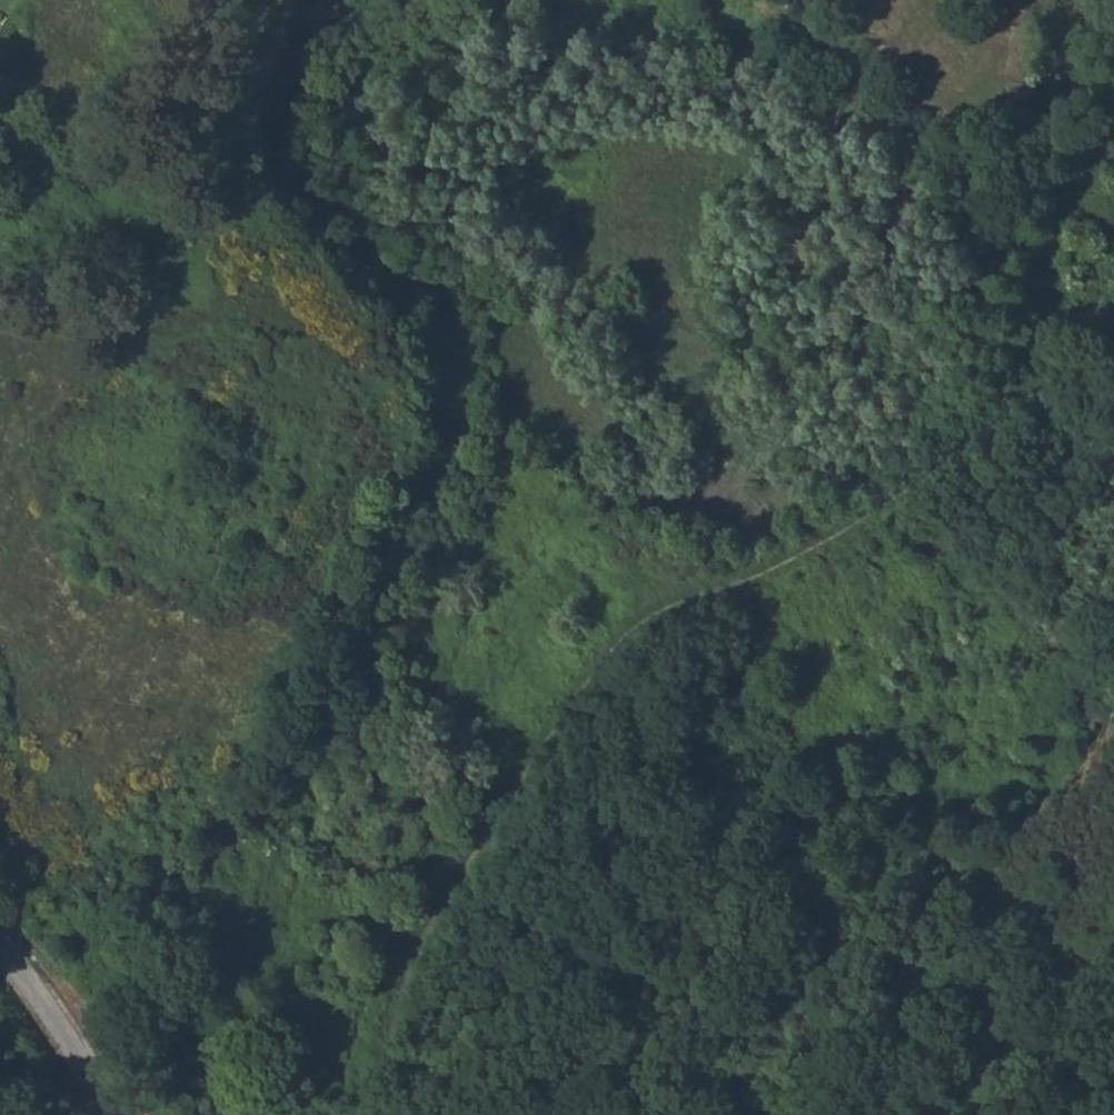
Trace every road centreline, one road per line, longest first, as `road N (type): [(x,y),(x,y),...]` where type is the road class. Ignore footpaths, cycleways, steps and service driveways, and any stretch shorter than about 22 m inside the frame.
road 1 (residential): [(104,1114),(49,1019),(0,957)]

